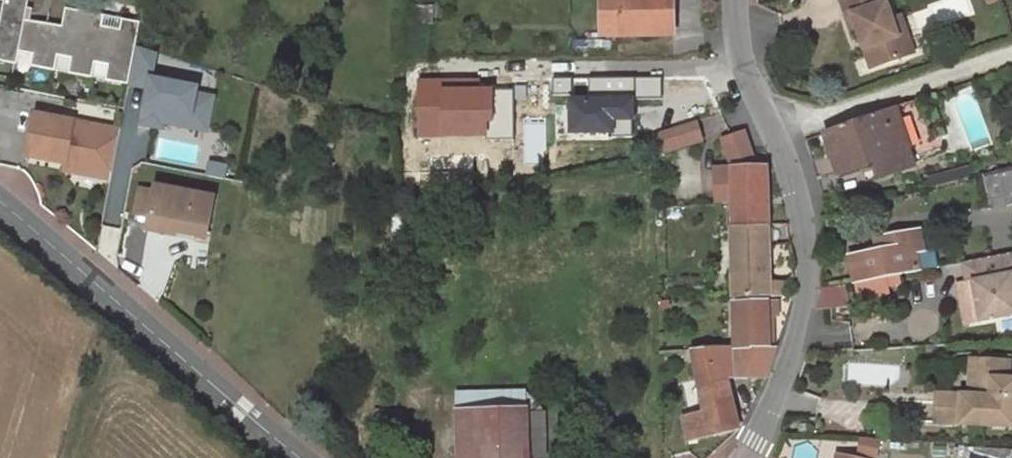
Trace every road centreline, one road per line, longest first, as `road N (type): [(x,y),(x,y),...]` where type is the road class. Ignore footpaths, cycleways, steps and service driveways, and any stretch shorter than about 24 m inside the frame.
road 1 (unclassified): [(0,199),(301,457)]
road 2 (residential): [(748,457),(804,313),(807,249),(773,134)]
road 3 (residential): [(1011,57),(773,134)]
road 4 (residential): [(773,134),(749,79),(736,0)]

